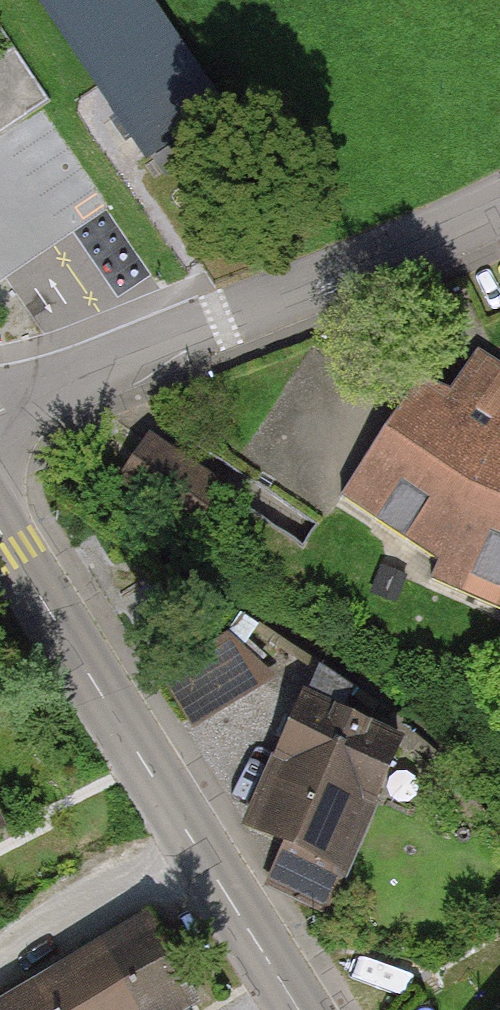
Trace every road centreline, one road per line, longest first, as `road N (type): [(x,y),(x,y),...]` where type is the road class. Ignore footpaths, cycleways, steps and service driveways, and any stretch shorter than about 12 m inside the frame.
road 1 (tertiary): [(296,1009),(0,535)]
road 2 (residential): [(499,210),(0,424)]

